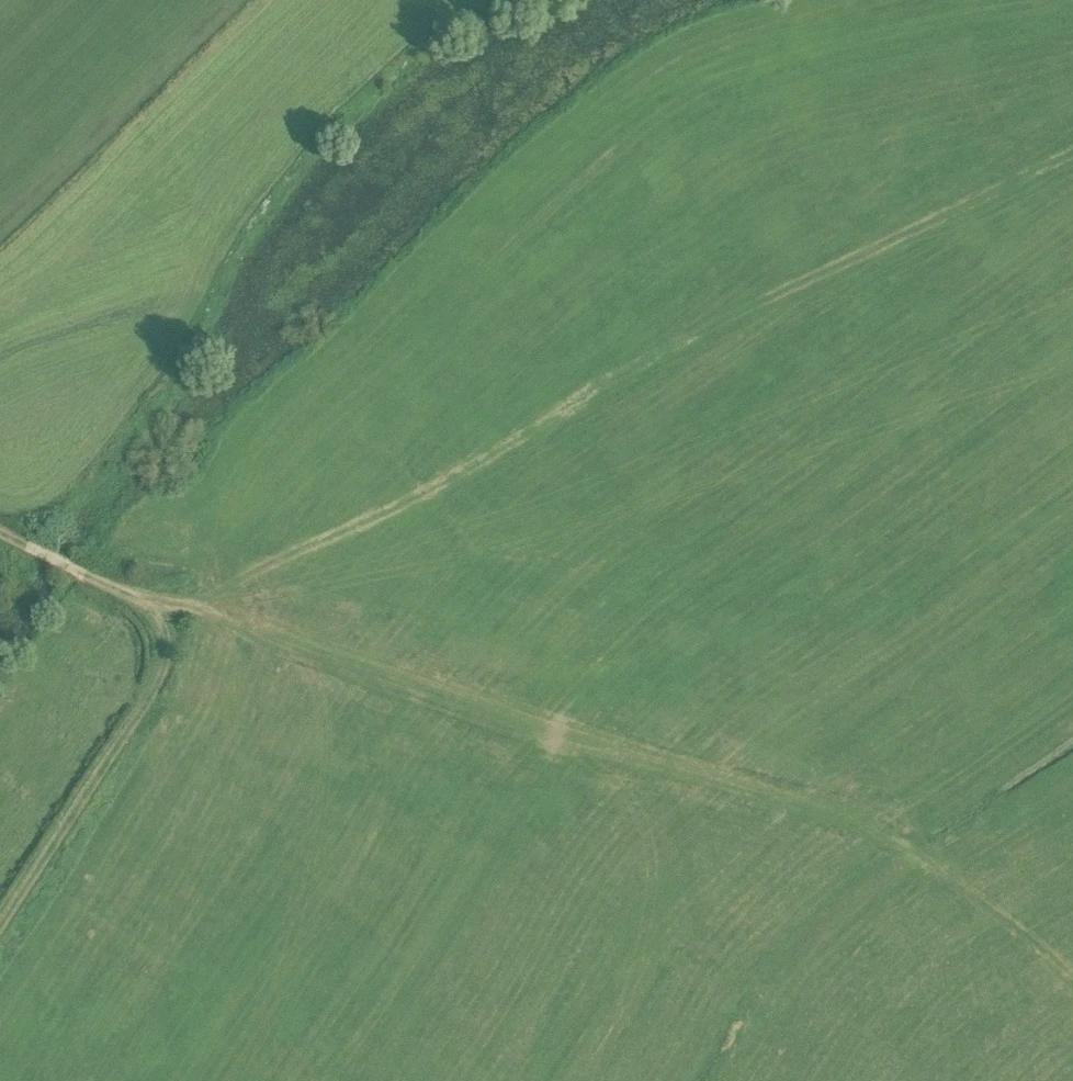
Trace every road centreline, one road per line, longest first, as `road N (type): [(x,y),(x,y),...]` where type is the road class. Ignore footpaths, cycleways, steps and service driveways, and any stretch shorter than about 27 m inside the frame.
road 1 (track): [(1072,913),(976,883),(919,834),(260,595),(210,582),(118,591)]
road 2 (track): [(0,925),(164,673),(169,642),(157,613),(0,534)]

